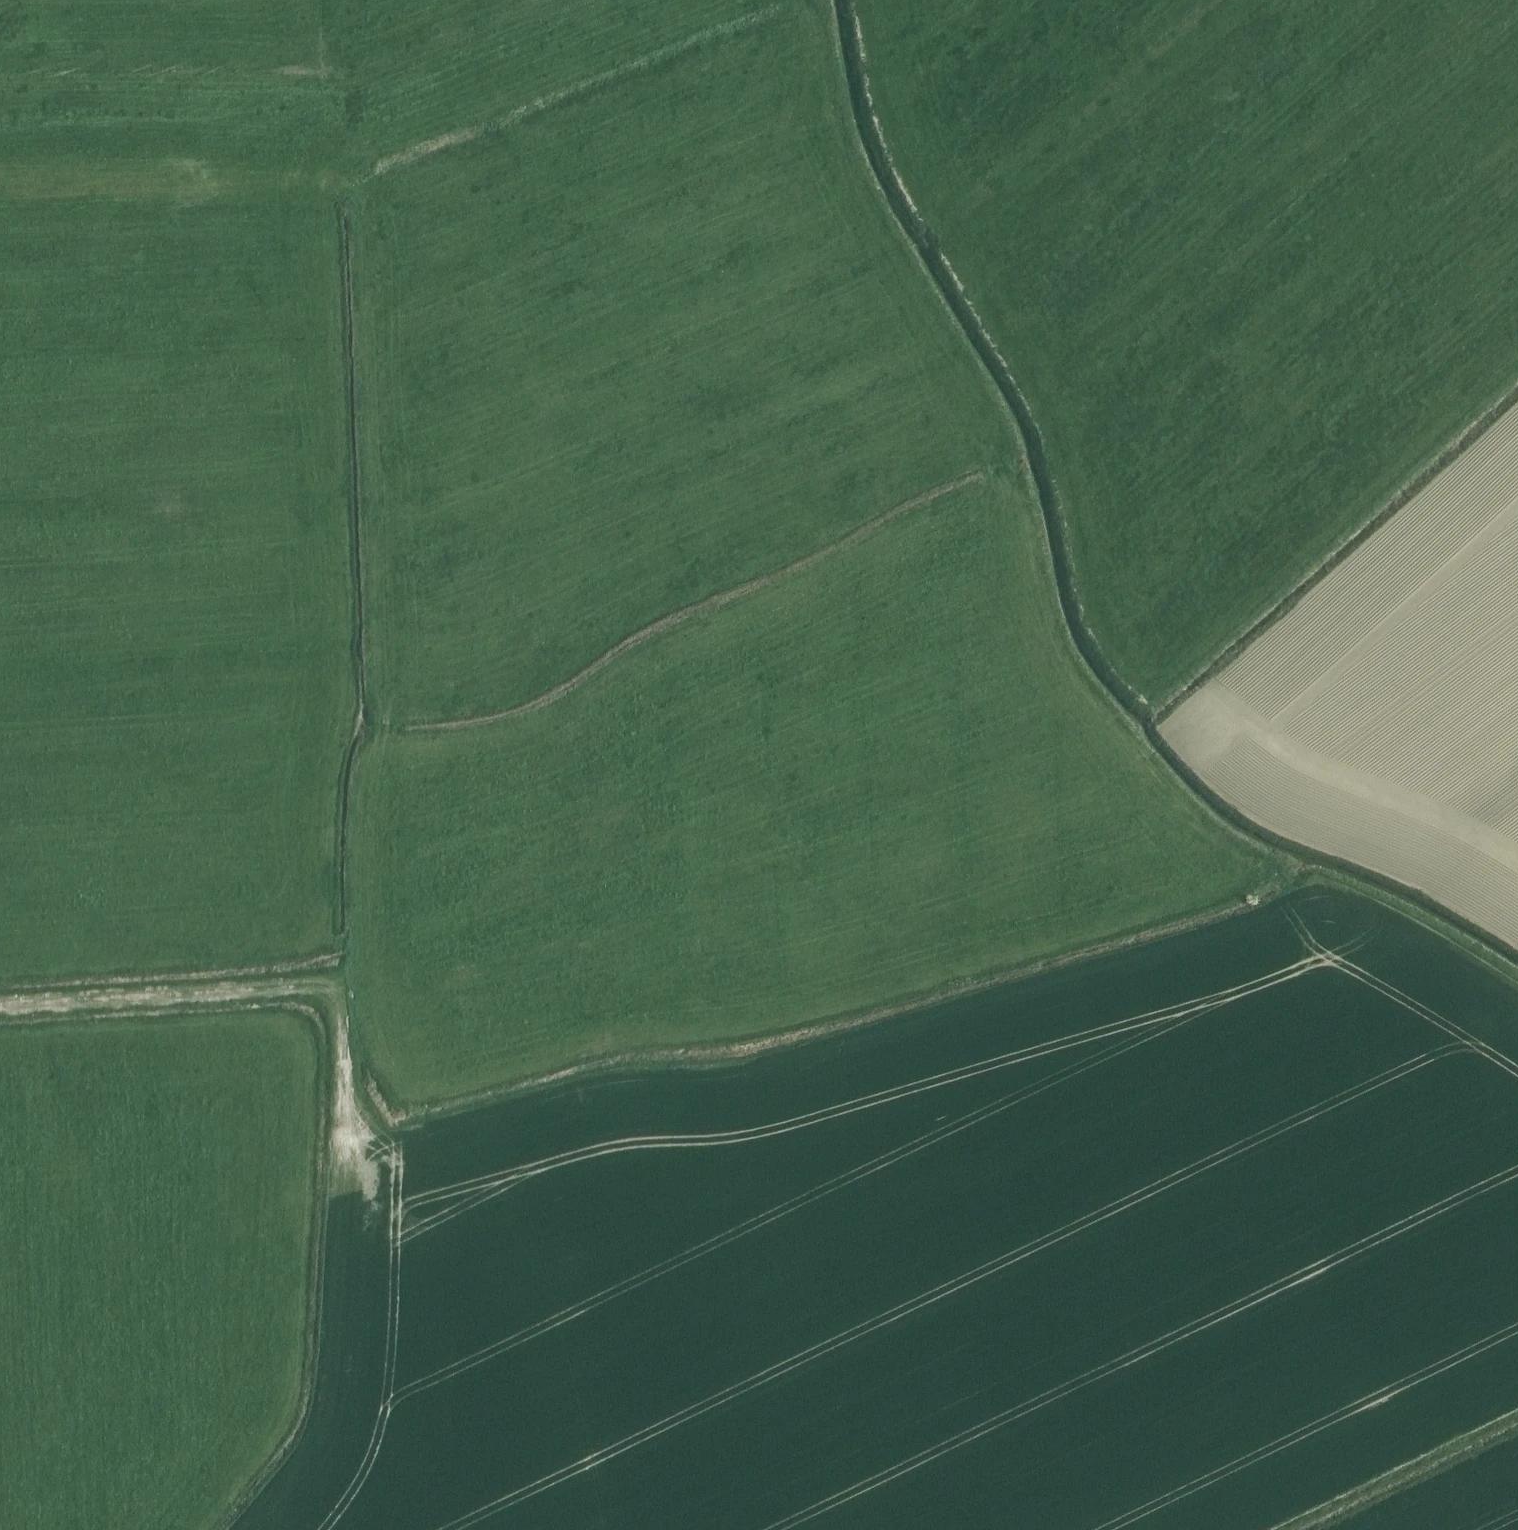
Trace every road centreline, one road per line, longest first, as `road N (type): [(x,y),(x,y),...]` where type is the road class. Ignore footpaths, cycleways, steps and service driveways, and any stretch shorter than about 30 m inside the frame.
road 1 (track): [(0,1006),(307,987),(334,996),(345,1008),(344,1131),(366,1181)]

